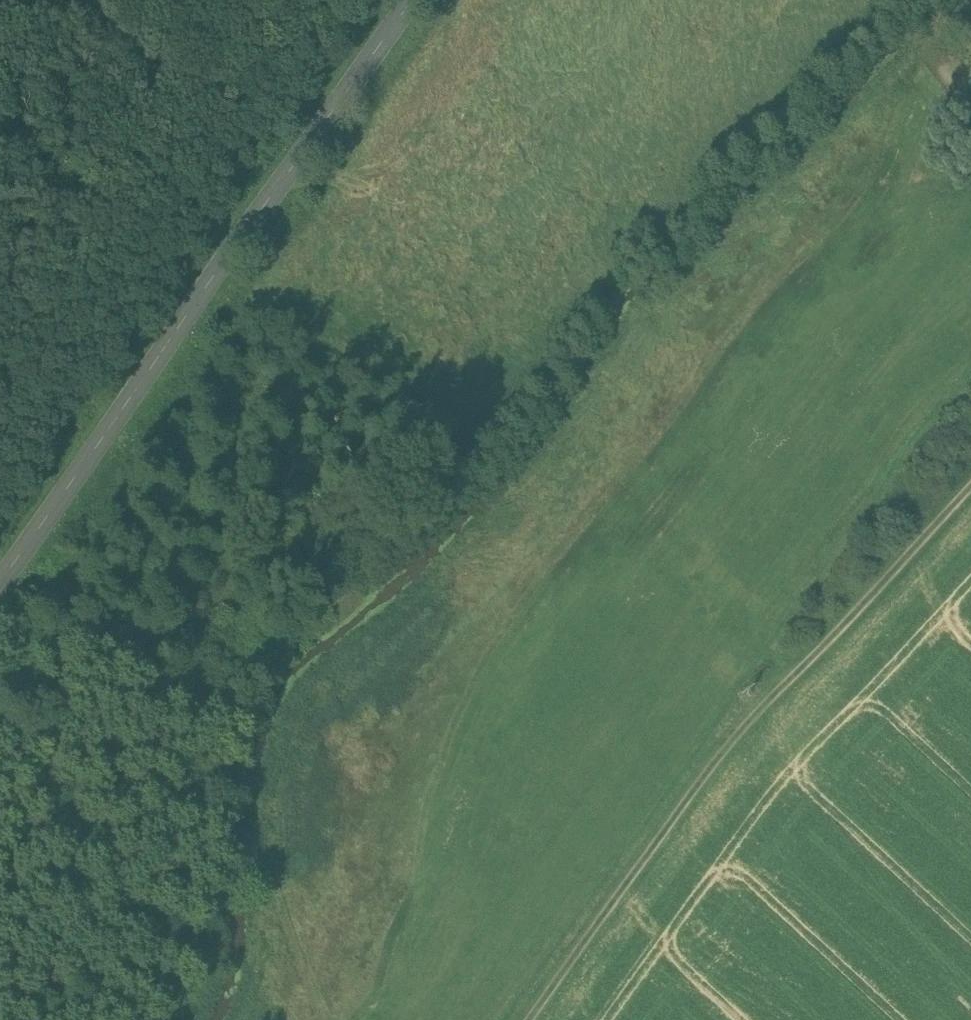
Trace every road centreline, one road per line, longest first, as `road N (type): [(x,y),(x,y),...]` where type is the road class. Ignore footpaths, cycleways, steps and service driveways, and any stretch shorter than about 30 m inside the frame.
road 1 (secondary): [(0,583),(414,0)]
road 2 (track): [(529,1019),(734,737),(970,487)]

